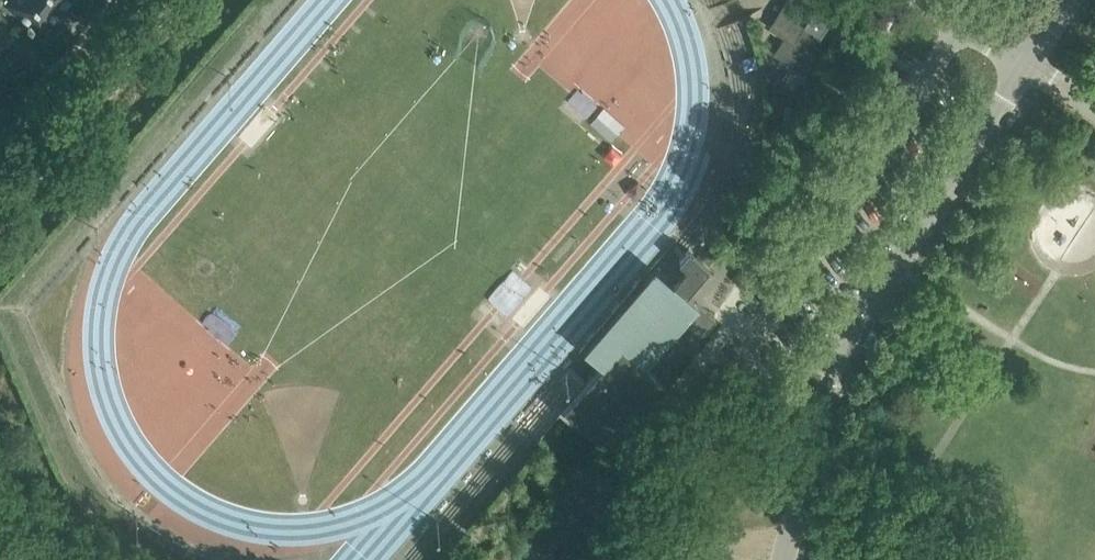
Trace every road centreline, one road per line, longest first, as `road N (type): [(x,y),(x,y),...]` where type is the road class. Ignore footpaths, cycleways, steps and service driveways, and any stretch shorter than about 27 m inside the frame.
road 1 (unclassified): [(784,559),(849,347),(1030,66)]
road 2 (residential): [(0,199),(169,0)]
road 3 (unclassified): [(1030,66),(930,0)]

